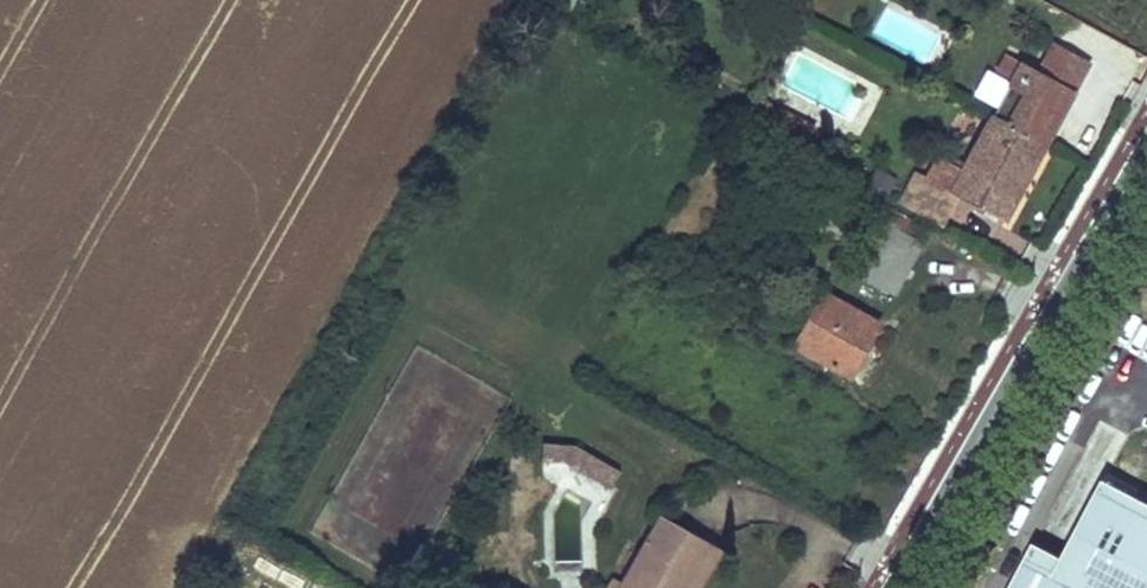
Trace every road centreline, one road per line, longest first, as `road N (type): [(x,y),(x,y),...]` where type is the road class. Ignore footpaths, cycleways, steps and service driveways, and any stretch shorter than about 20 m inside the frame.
road 1 (secondary): [(892,587),(1146,132)]

